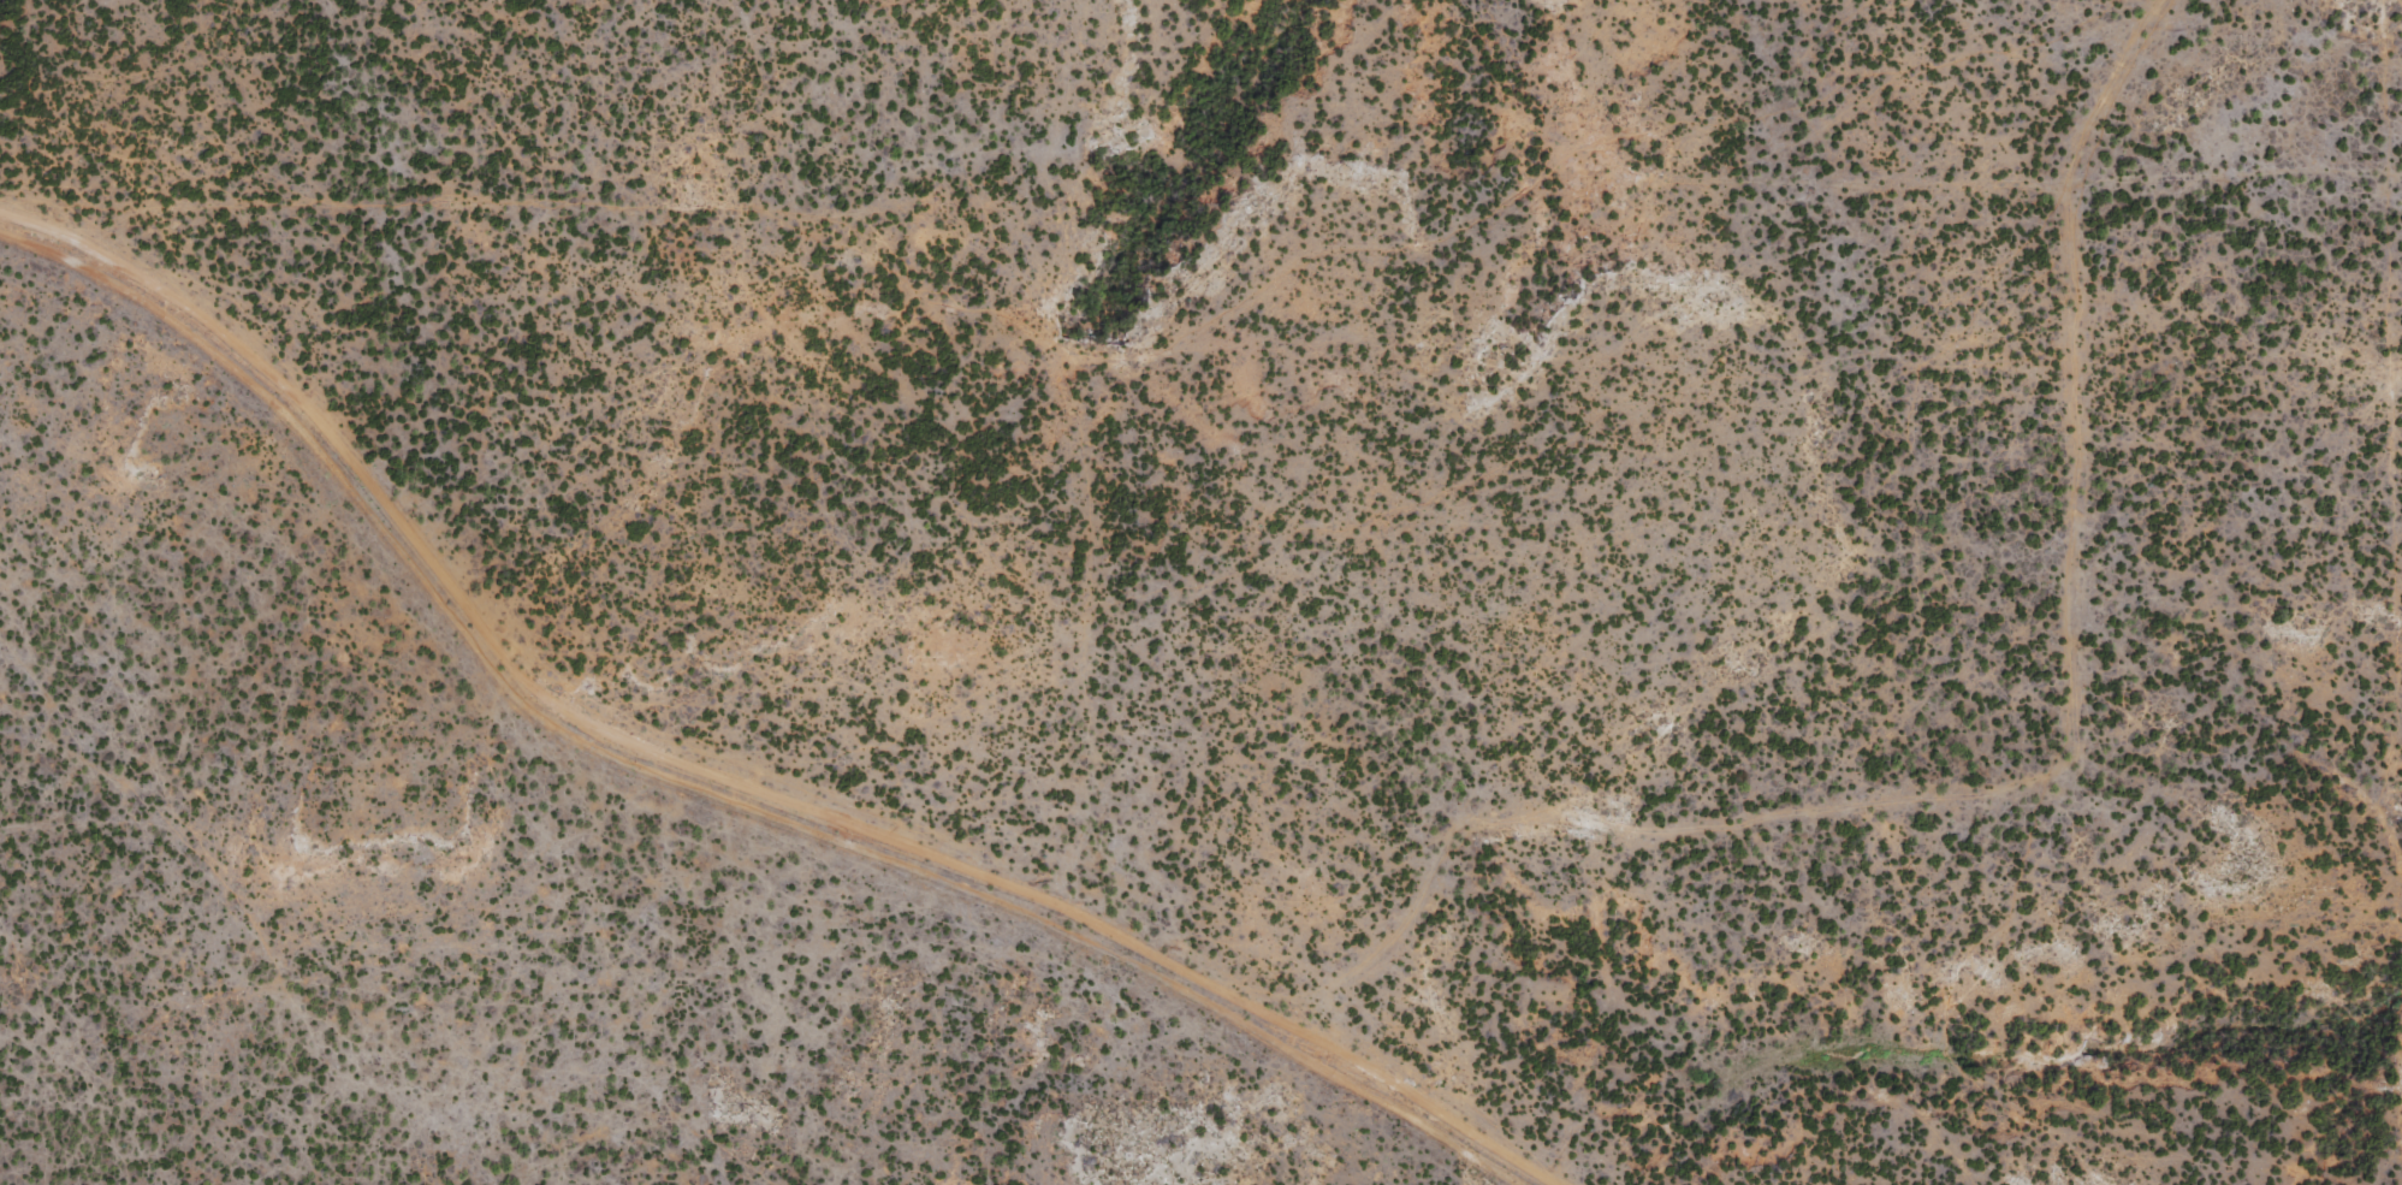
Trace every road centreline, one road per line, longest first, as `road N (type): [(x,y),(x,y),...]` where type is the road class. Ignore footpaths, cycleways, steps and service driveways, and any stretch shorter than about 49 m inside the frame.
road 1 (residential): [(0,235),(197,343),(511,707),(592,764),(931,869),(1570,1184)]

